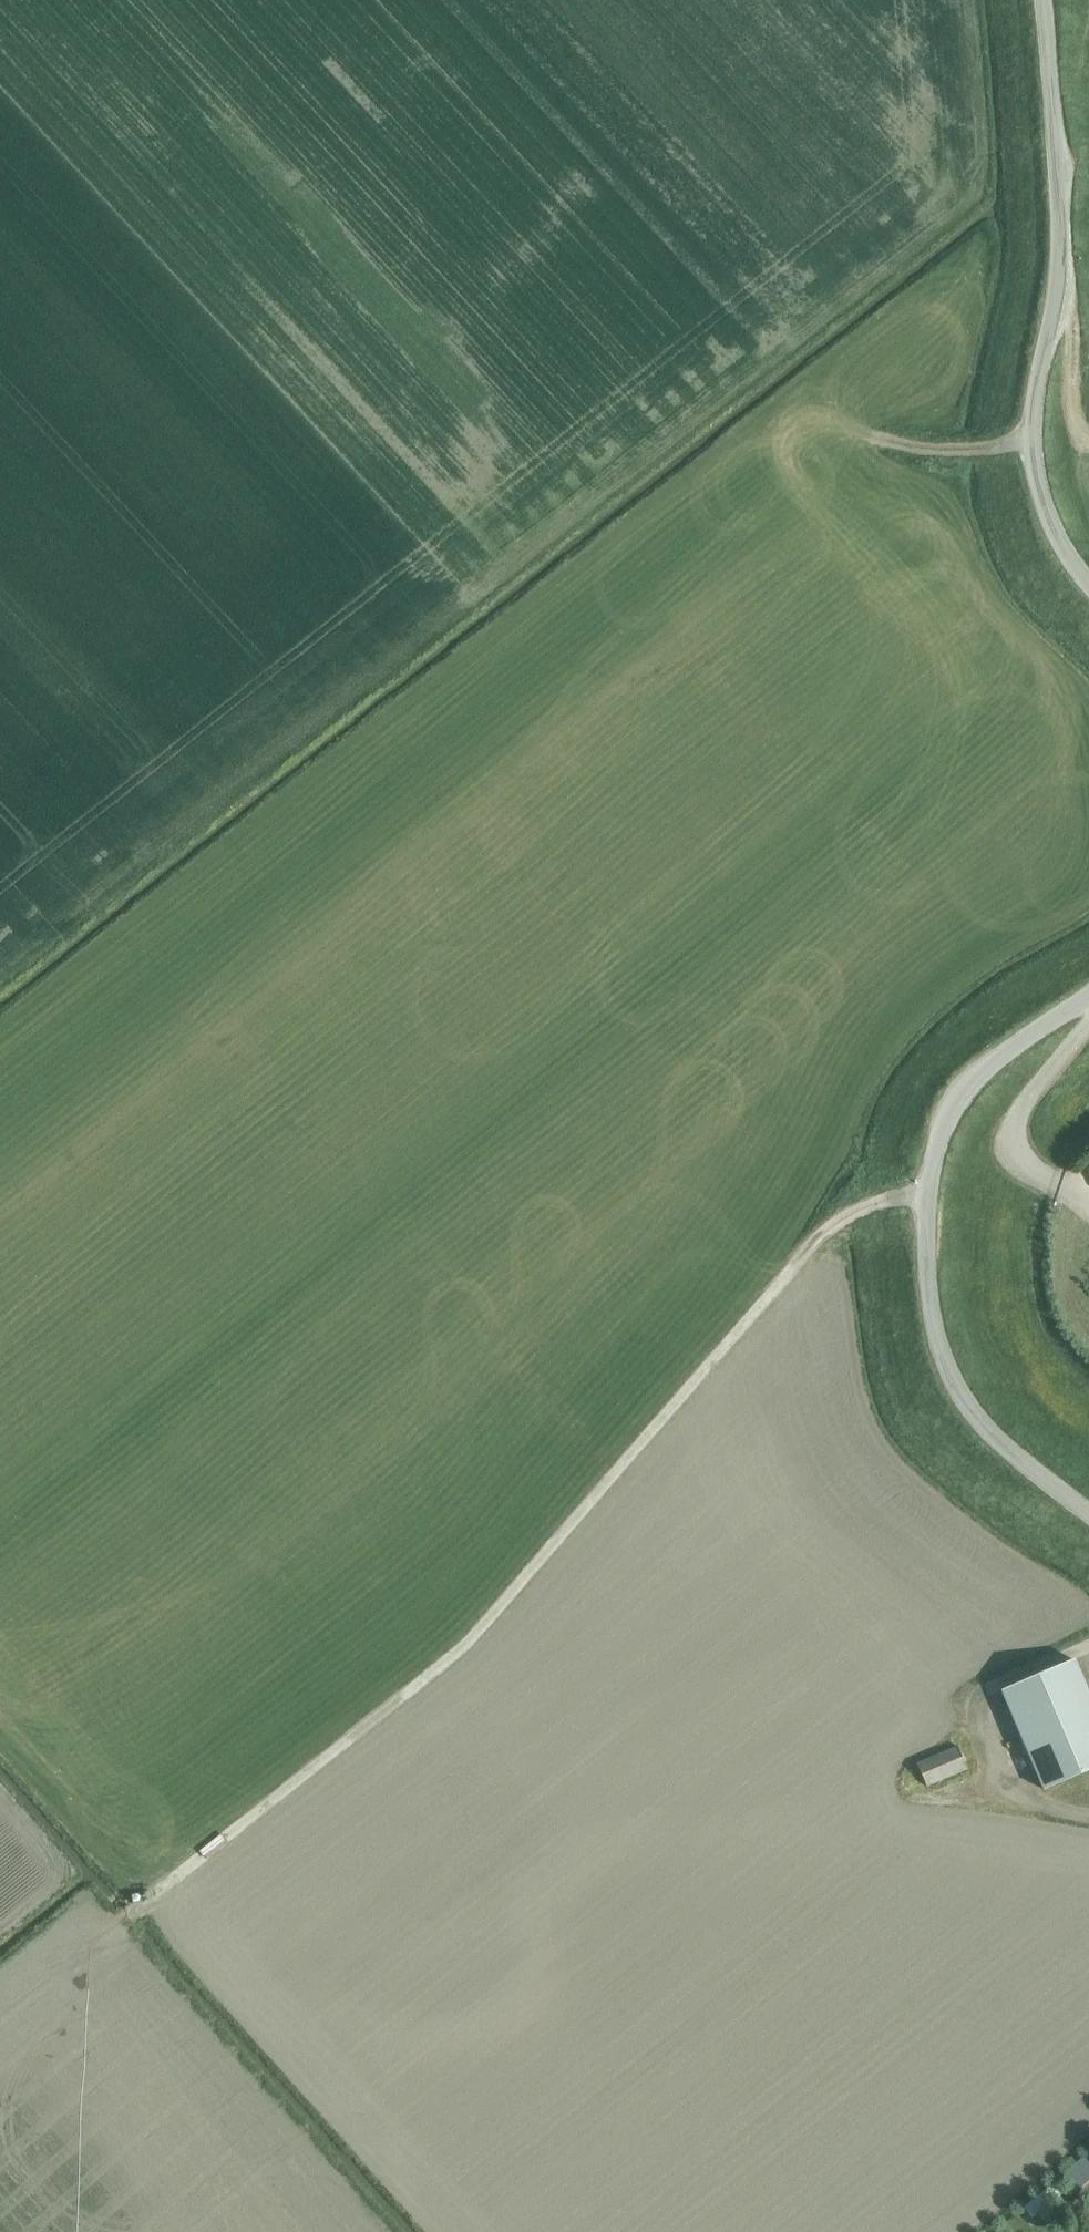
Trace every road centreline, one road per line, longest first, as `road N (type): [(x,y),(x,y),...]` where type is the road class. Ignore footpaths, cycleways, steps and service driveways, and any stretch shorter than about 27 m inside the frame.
road 1 (track): [(127,1917),(476,1631),(827,1231),(861,1206),(927,1198)]
road 2 (unclassified): [(1088,1513),(988,1433),(950,1375),(936,1332),(927,1198),(949,1105),(995,1059),(1088,998)]
road 3 (unclassified): [(1088,582),(1050,521),(1031,430),(1058,319),(1061,222),(1042,0)]

